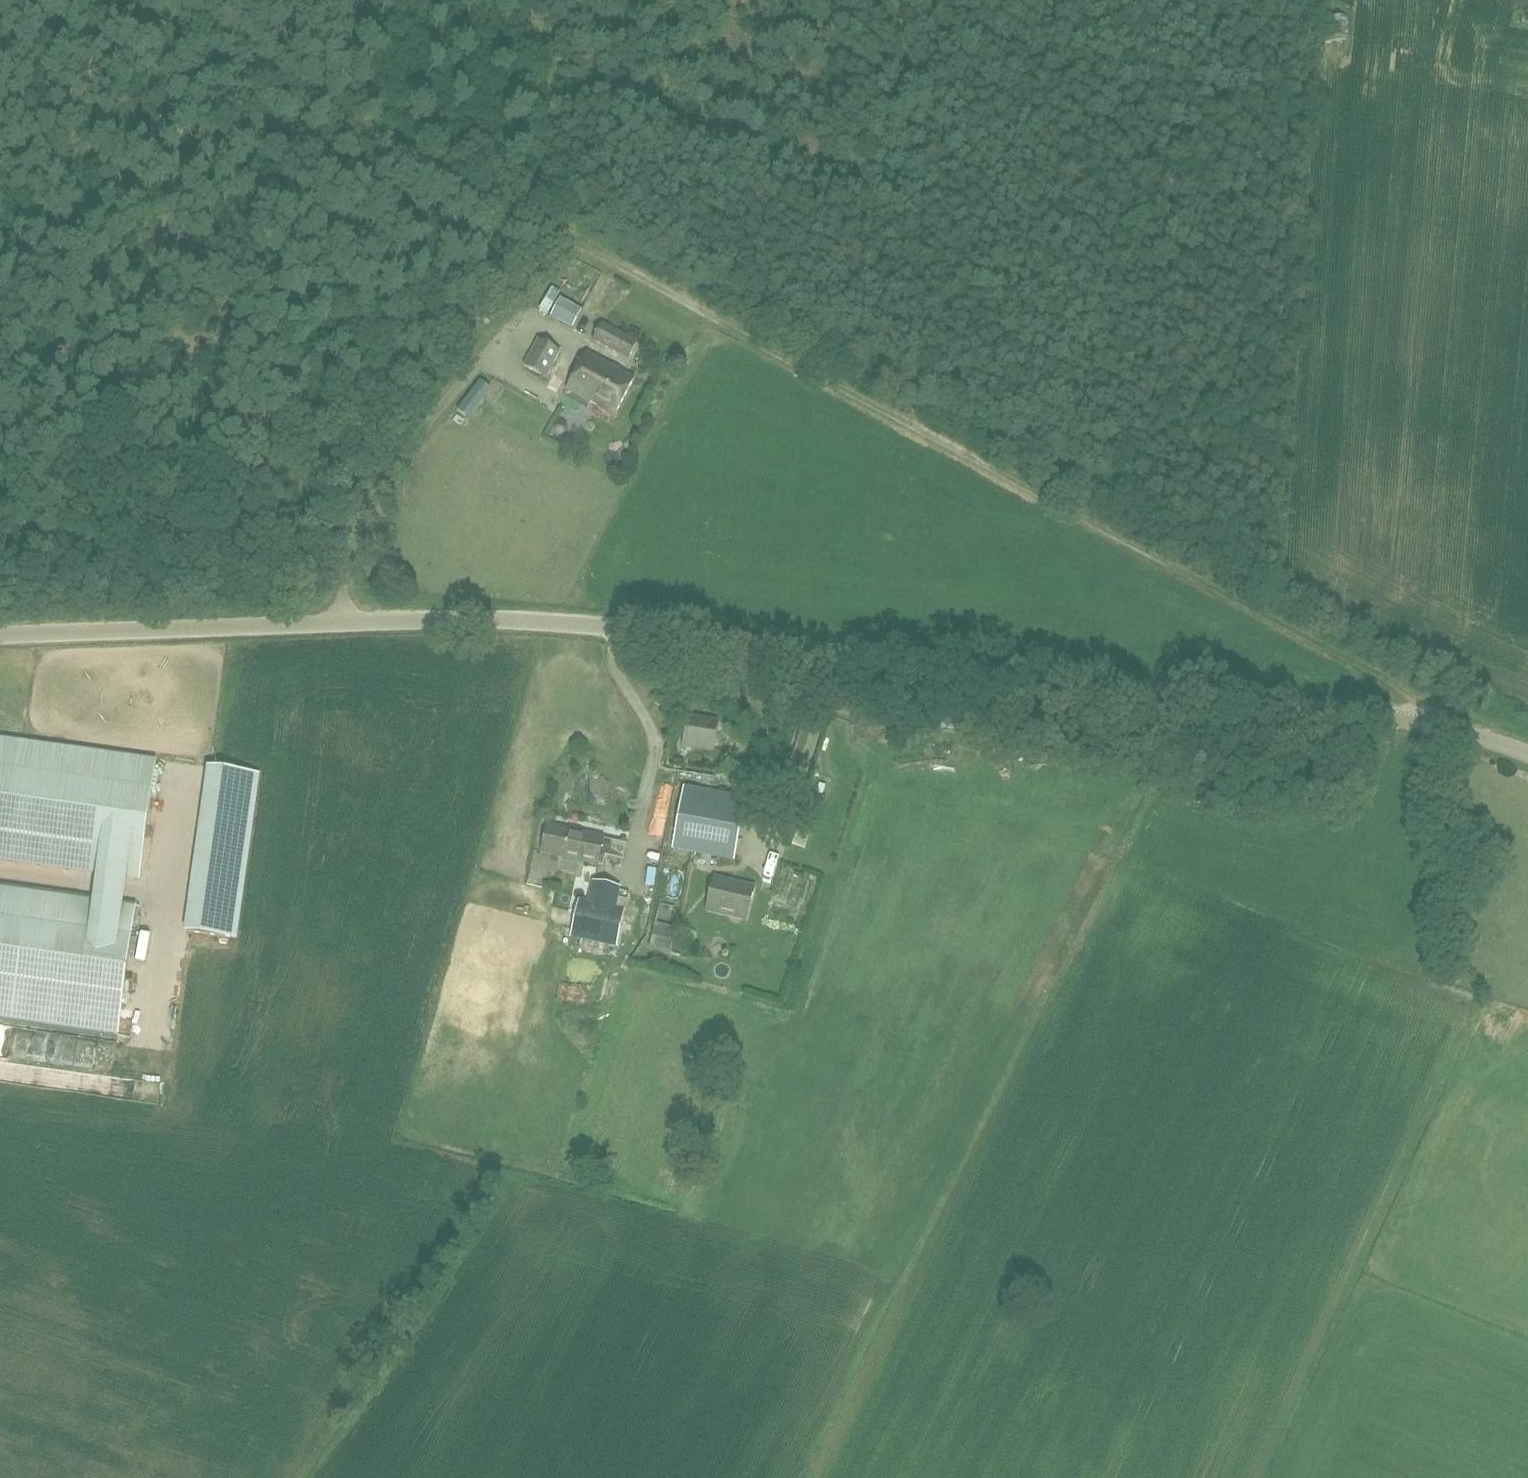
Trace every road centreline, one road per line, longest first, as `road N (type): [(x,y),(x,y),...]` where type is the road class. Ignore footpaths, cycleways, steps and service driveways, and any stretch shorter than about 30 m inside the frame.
road 1 (unclassified): [(0,635),(535,621),(1370,715),(1527,755)]
road 2 (track): [(1430,726),(1397,683),(111,0)]

